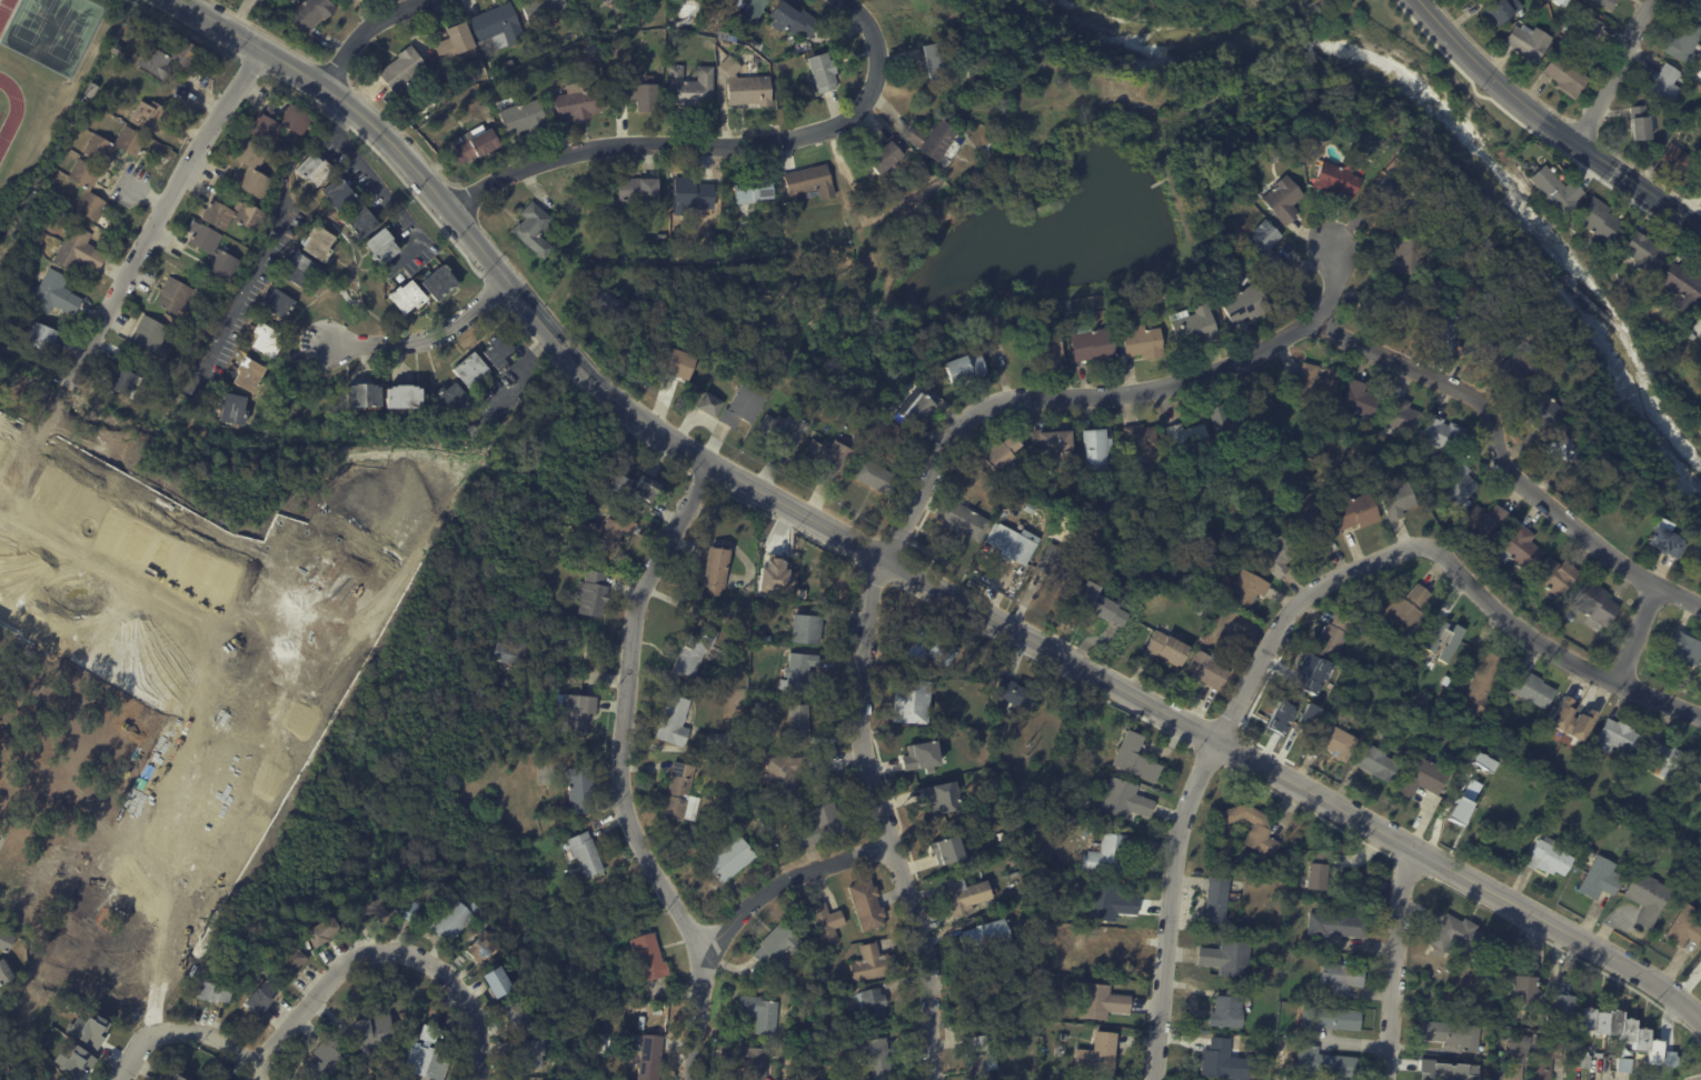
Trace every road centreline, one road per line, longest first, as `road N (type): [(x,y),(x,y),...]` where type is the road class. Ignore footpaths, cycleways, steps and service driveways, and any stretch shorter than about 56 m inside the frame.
road 1 (residential): [(937,1079),(928,960),(891,849),(862,714),(884,558),(973,416),(1011,402),(1145,392),(1317,326),(1331,292),(1329,248)]
road 2 (tertiary): [(884,558),(1637,968),(1700,1024)]
road 3 (tertiary): [(235,34),(321,84),(451,204),(595,388),(709,470),(884,558)]
road 4 (residential): [(694,1079),(708,946),(662,889),(620,808),(638,593),(709,470)]
road 5 (residential): [(1154,1079),(1172,858),(1205,759),(1299,604),(1325,584),(1428,546)]
road 6 (residential): [(0,513),(256,47)]
road 7 (residential): [(1317,326),(1472,398),(1488,417),(1512,483),(1700,609)]
road 8 (tertiary): [(1700,228),(1574,142),(1445,40),(1412,0)]
road 9 (residential): [(1428,546),(1500,616),(1570,664),(1700,718)]
road 10 (residential): [(348,109),(337,131),(289,170),(276,241),(199,383)]
road 11 (residential): [(693,148),(774,144),(854,121),(883,67),(853,0)]
road 12 (residential): [(451,204),(594,150),(693,148)]
road 13 (residential): [(0,518),(215,627)]
road 14 (residential): [(1387,1079),(1412,848)]
road 15 (residential): [(708,946),(790,879),(891,849)]
road 16 (residential): [(247,1068),(357,956),(409,953)]
road 17 (residential): [(334,347),(422,340),(509,284)]
road 18 (residential): [(1574,142),(1649,0)]
road 19 (residential): [(478,1079),(477,1024),(442,974),(409,953)]
road 20 (residential): [(321,84),(392,16),(430,0)]

